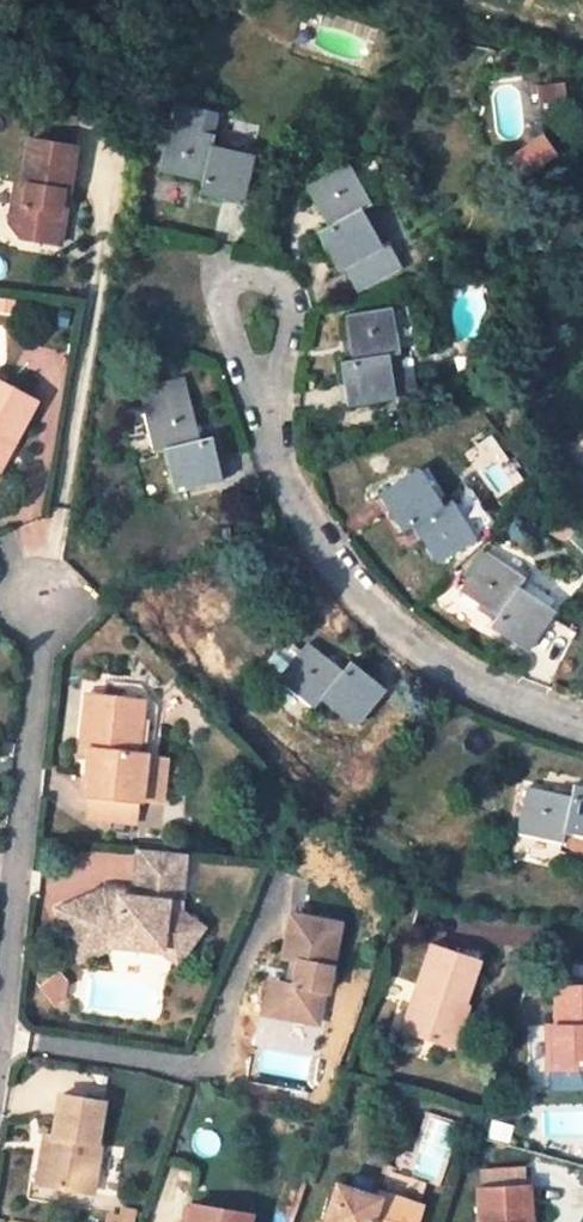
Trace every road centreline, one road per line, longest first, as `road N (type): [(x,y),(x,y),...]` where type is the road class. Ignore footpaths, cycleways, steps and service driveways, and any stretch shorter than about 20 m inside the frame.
road 1 (residential): [(253,311),(273,459),(319,539),(392,620),(483,687),(582,724)]
road 2 (residential): [(0,1019),(44,591)]

